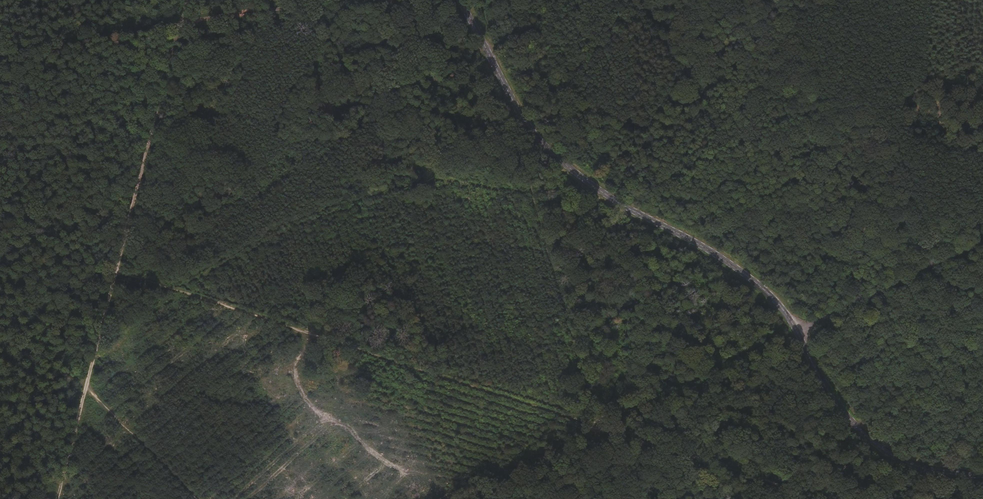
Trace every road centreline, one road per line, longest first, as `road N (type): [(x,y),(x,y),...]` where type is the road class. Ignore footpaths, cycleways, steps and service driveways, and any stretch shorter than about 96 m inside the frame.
road 1 (tertiary): [(982,475),(927,470),(884,450),(843,411),(791,320),(756,282),(620,204),(547,148),(461,0)]
road 2 (track): [(159,283),(293,320),(597,425)]
road 3 (track): [(982,268),(847,180),(824,154),(772,0)]
road 4 (track): [(798,332),(982,243)]
road 5 (track): [(597,425),(442,498)]
road 6 (track): [(0,232),(115,269)]

